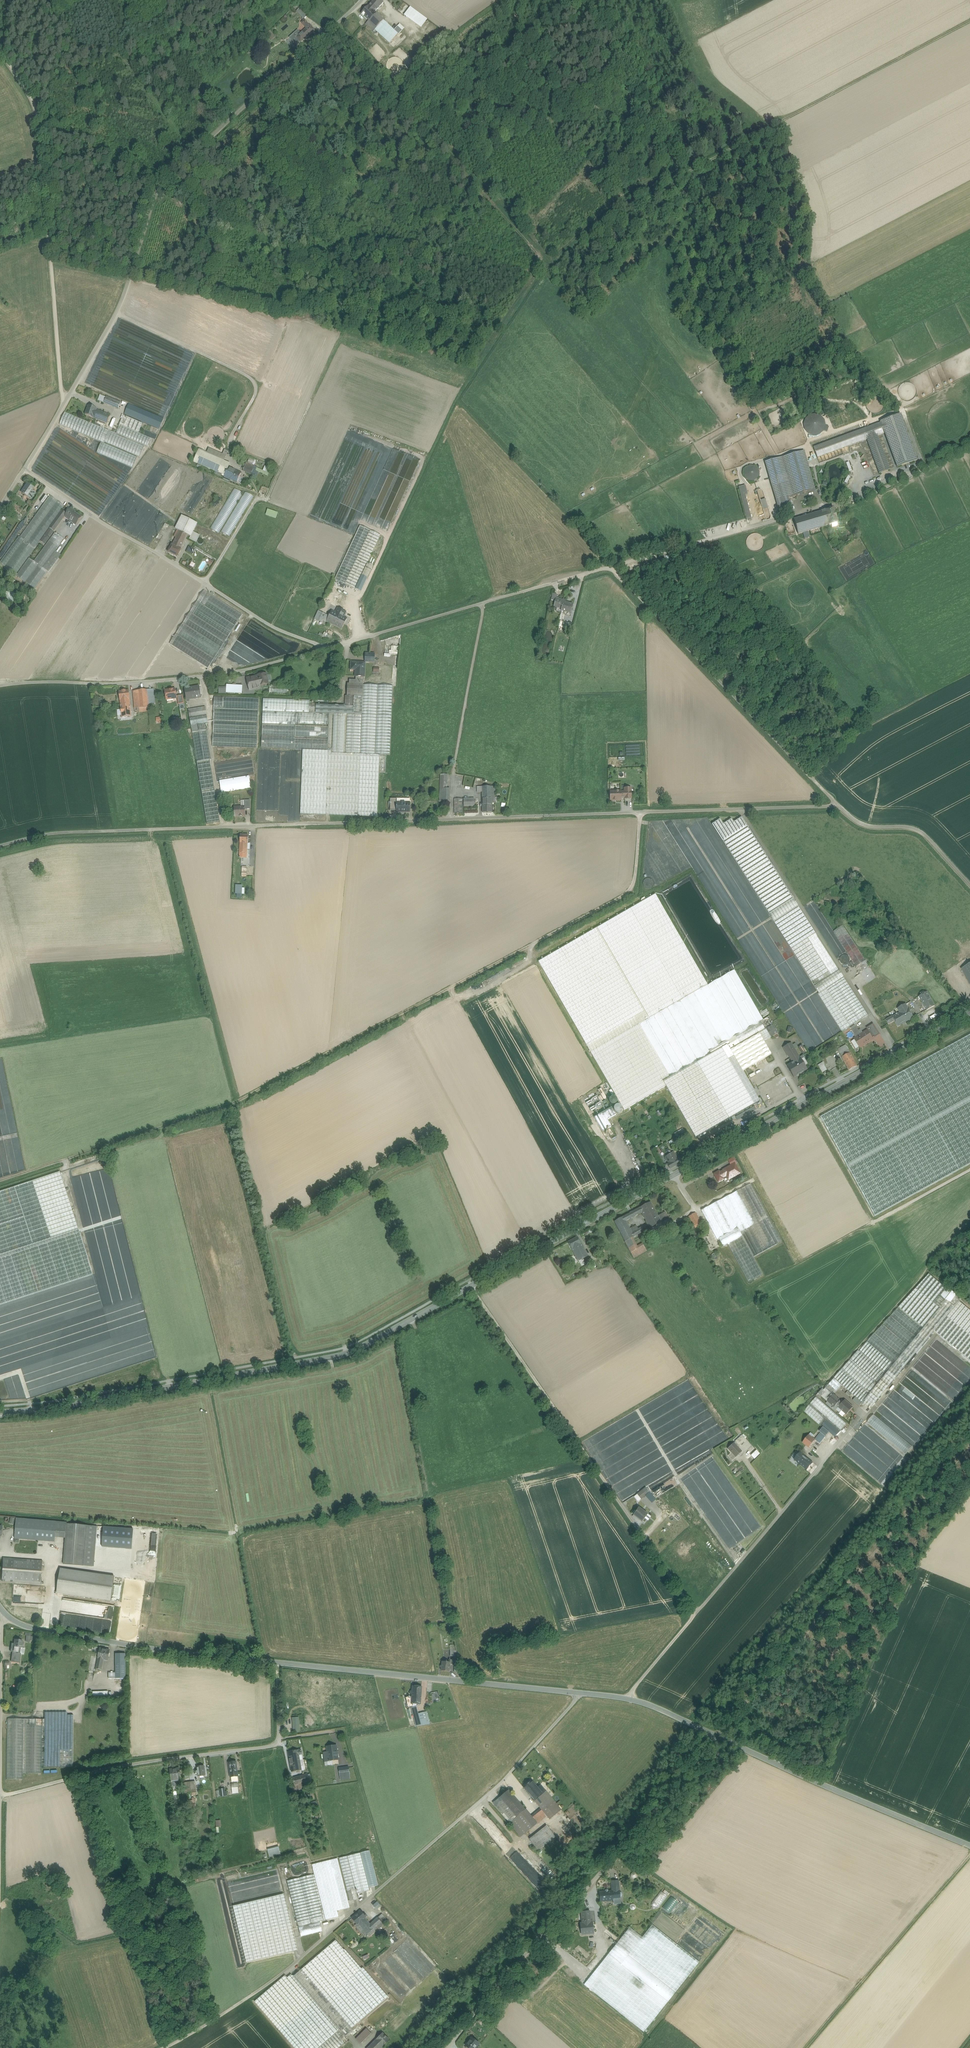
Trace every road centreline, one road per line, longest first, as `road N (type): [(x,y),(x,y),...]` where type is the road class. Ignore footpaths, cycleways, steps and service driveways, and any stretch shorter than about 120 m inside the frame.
road 1 (unclassified): [(0,845),(61,832),(839,806)]
road 2 (unclassified): [(326,648),(607,567),(839,806)]
road 3 (unclassified): [(25,468),(116,313),(156,198),(361,0)]
road 4 (secondary): [(969,1014),(471,1287)]
road 5 (track): [(175,2047),(290,1969),(494,1790),(581,1693)]
road 6 (track): [(590,0),(630,93),(688,171),(969,21)]
road 7 (secondary): [(471,1287),(335,1357),(0,1412)]
road 8 (track): [(449,2047),(713,1732)]
road 9 (residential): [(696,1614),(471,1287)]
road 10 (track): [(969,1437),(713,1732)]
road 11 (residential): [(628,1699),(969,1844)]
road 12 (track): [(62,405),(43,126),(0,49)]
road 13 (residential): [(276,1660),(628,1699)]
road 14 (unclassified): [(25,468),(276,629),(326,648)]
road 15 (unclassified): [(0,686),(198,677),(326,648)]
road 16 (residential): [(3,1615),(118,1644),(276,1660)]
road 17 (residential): [(696,1614),(859,1421)]
road 18 (residential): [(276,1660),(276,1745),(142,1764)]
road 19 (track): [(0,1823),(2,1628)]
road 20 (track): [(269,500),(347,328)]
road 21 (unclassified): [(839,806),(860,824),(925,835),(969,883)]
road 22 (track): [(835,502),(860,500),(969,447)]
road 23 (track): [(142,1764),(0,1795)]
road 24 (track): [(43,126),(135,175),(156,198)]

